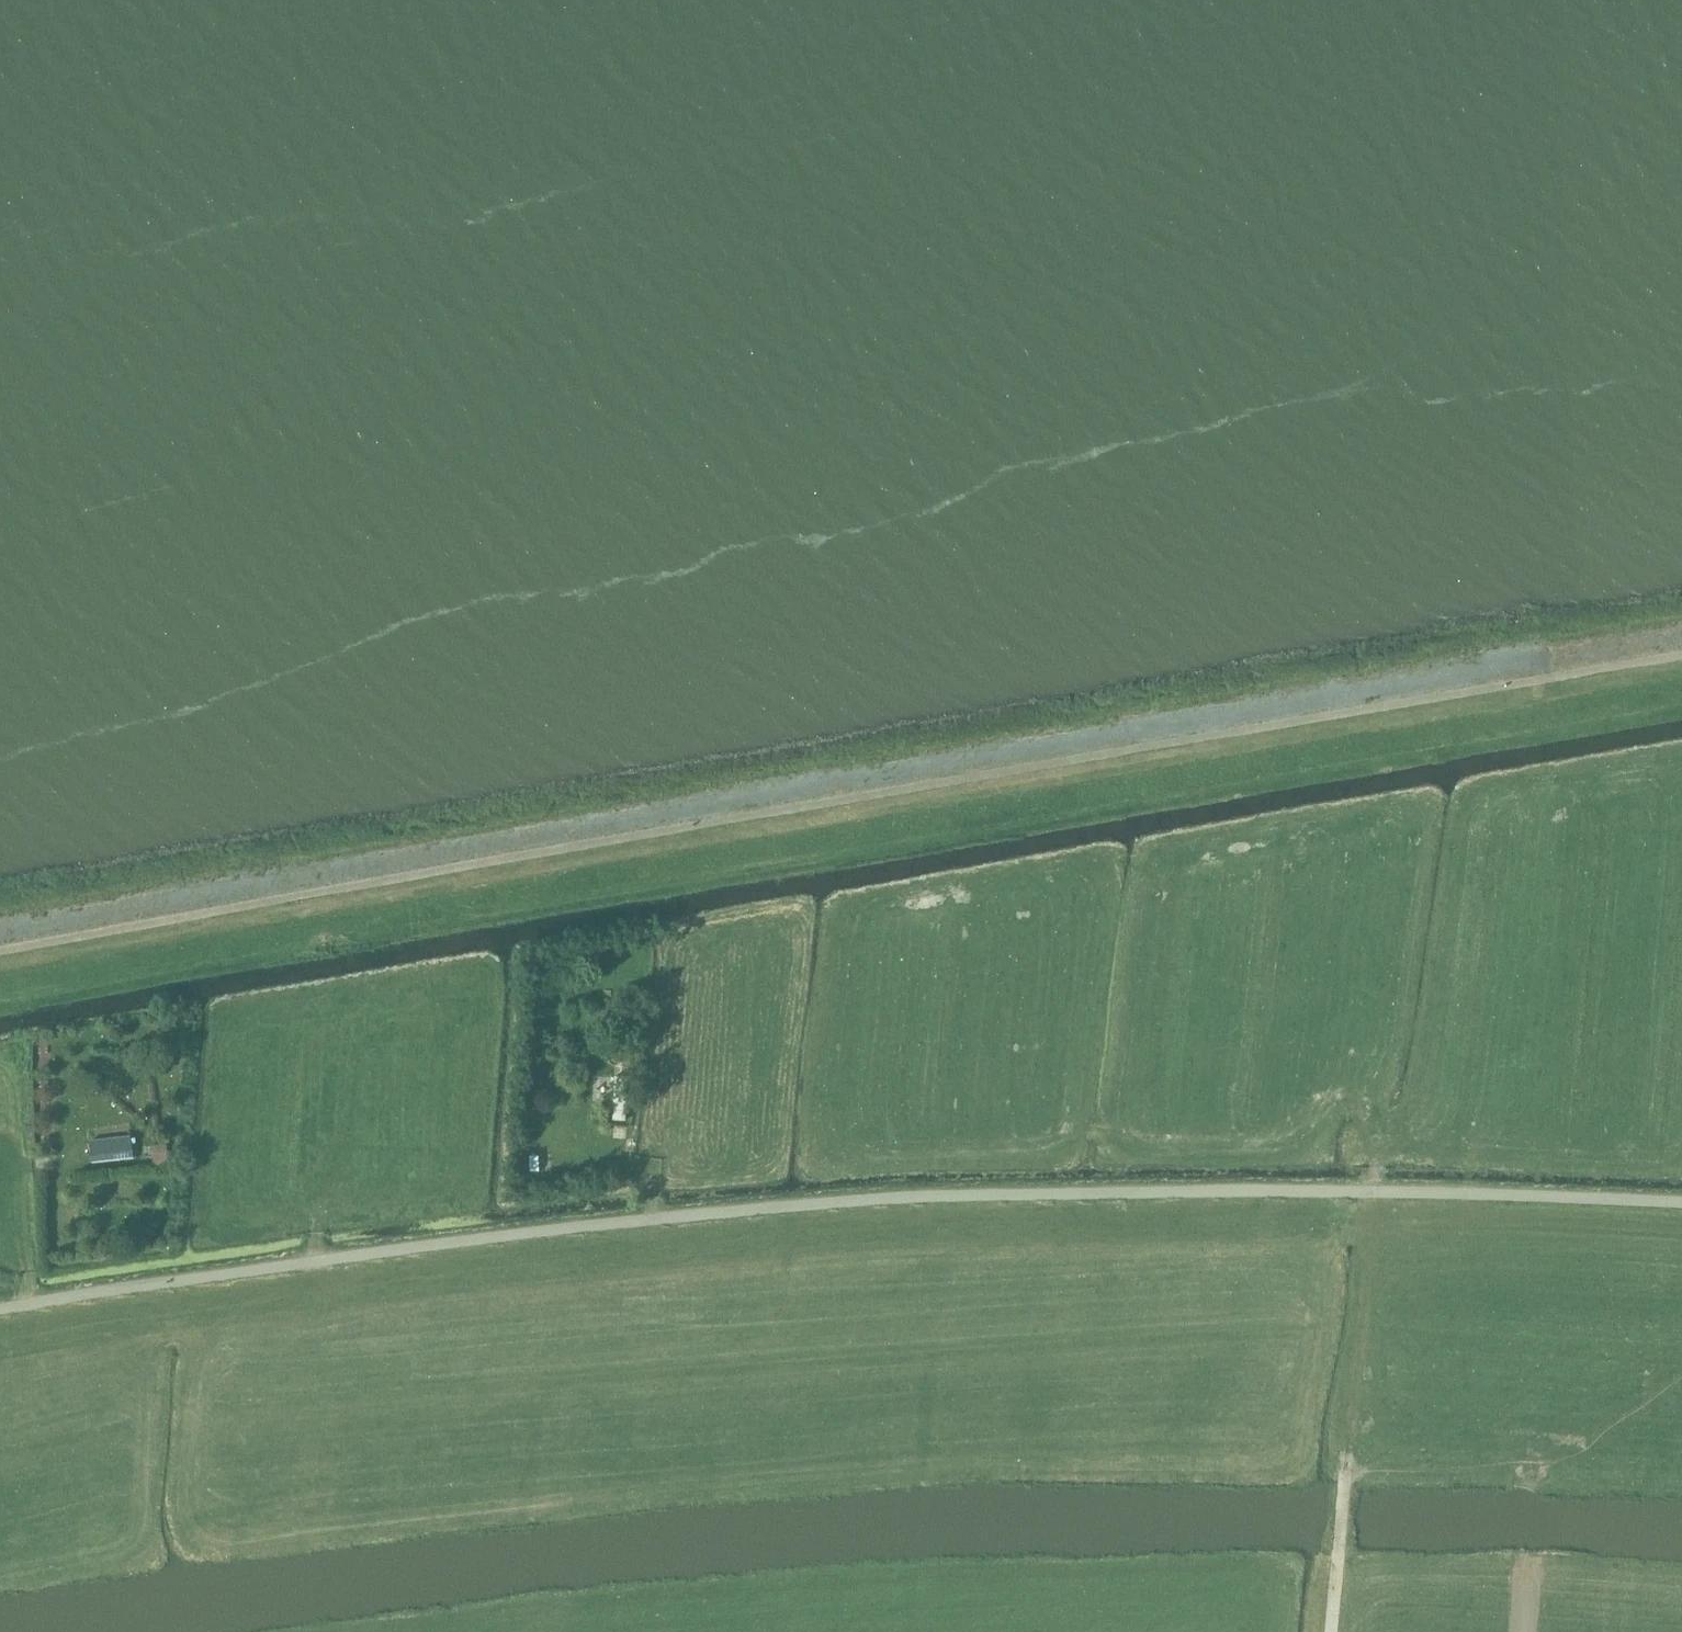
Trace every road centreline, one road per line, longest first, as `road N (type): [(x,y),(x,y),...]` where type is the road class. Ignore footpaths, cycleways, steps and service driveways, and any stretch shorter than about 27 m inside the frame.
road 1 (track): [(1525,1468),(1515,1631)]

